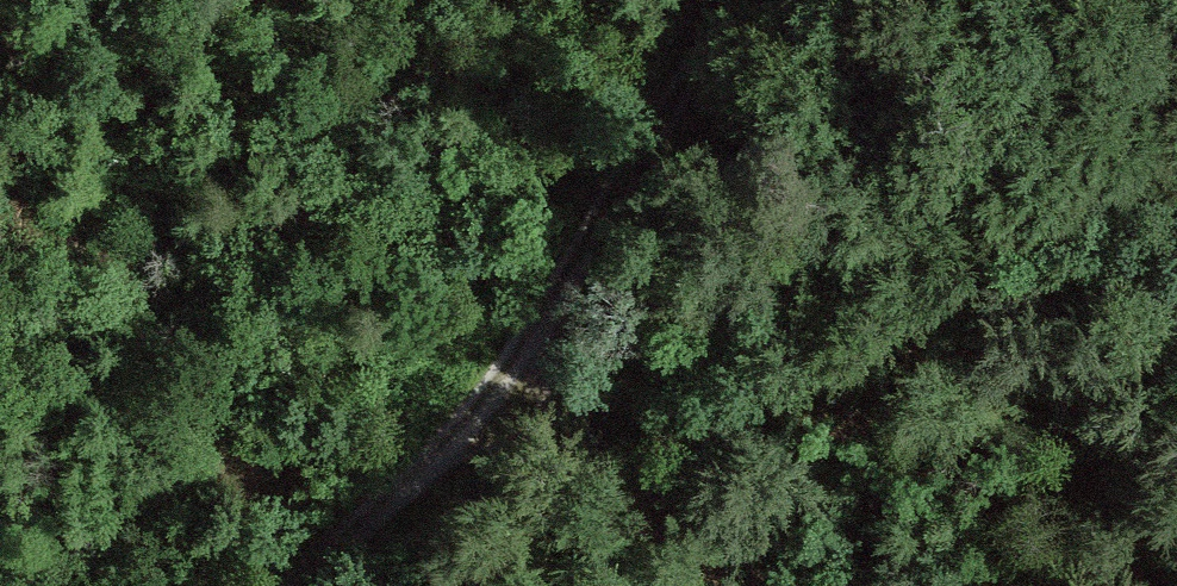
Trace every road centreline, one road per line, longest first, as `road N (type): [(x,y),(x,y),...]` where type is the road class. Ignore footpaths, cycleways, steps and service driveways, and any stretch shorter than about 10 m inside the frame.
road 1 (track): [(748,0),(582,226),(479,427)]
road 2 (track): [(757,585),(479,427)]
road 3 (track): [(479,427),(283,585)]

